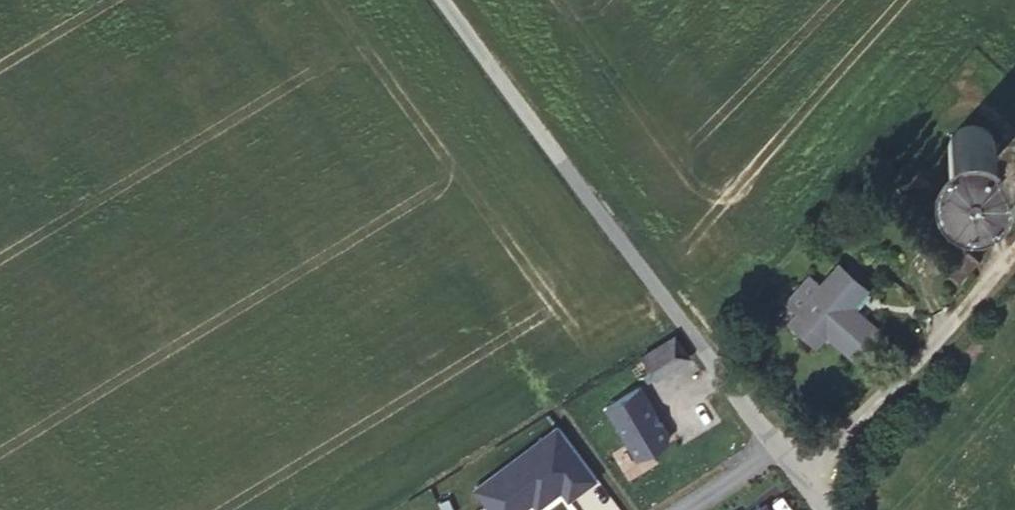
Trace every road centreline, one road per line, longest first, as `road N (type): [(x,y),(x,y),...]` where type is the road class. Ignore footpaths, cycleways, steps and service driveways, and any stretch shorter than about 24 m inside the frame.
road 1 (residential): [(578,183),(832,509)]
road 2 (track): [(809,470),(1014,239)]
road 3 (unclassified): [(578,183),(444,0)]

